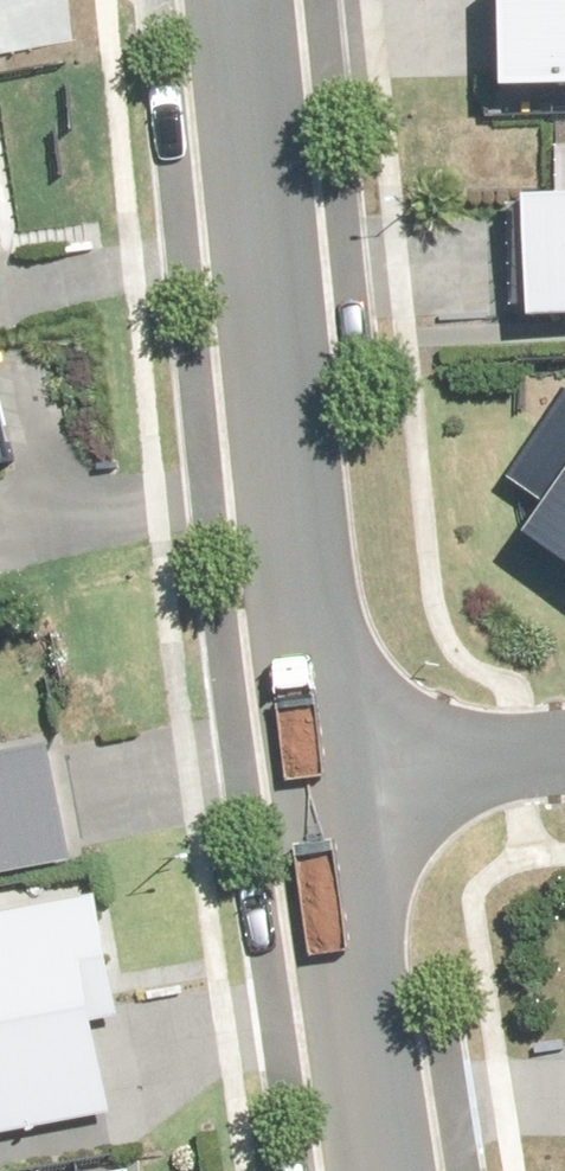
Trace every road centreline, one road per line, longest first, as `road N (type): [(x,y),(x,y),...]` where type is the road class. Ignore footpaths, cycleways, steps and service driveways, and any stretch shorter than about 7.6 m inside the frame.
road 1 (tertiary): [(246,0),(334,778)]
road 2 (tertiary): [(334,778),(392,1170)]
road 3 (residential): [(334,778),(564,765)]

